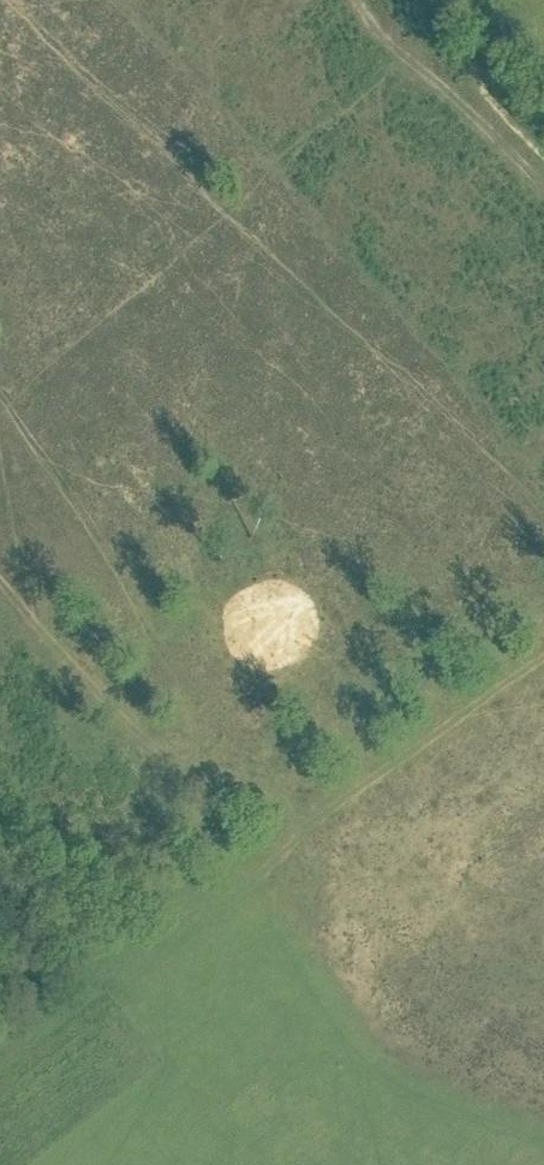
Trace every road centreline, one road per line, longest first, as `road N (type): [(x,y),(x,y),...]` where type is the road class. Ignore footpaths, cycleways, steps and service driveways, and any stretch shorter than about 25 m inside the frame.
road 1 (track): [(354,0),(385,40),(543,187)]

